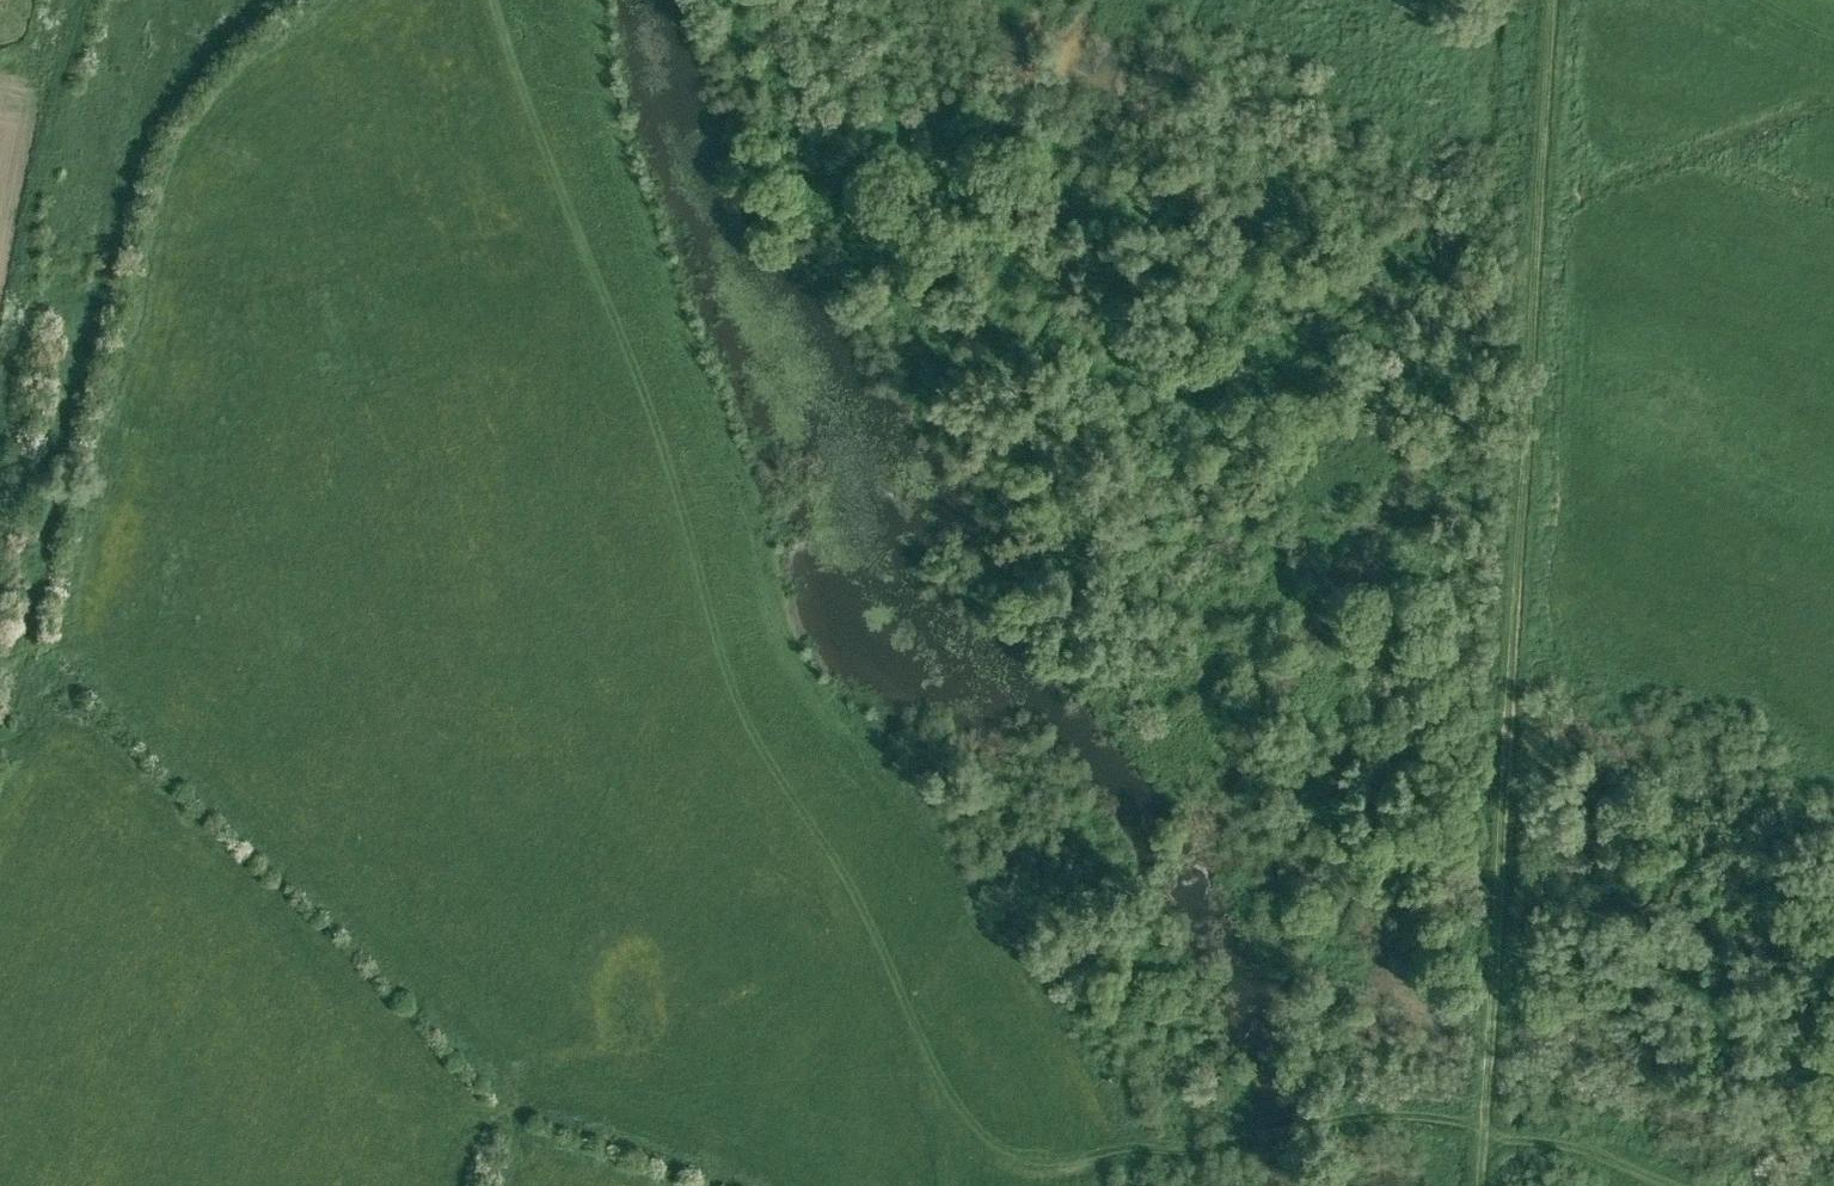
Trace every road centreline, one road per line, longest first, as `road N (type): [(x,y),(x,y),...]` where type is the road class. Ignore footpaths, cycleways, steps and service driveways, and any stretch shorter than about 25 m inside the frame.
road 1 (track): [(1546,0),(1483,1185)]
road 2 (track): [(1486,1123),(1382,1114),(1134,1156)]

